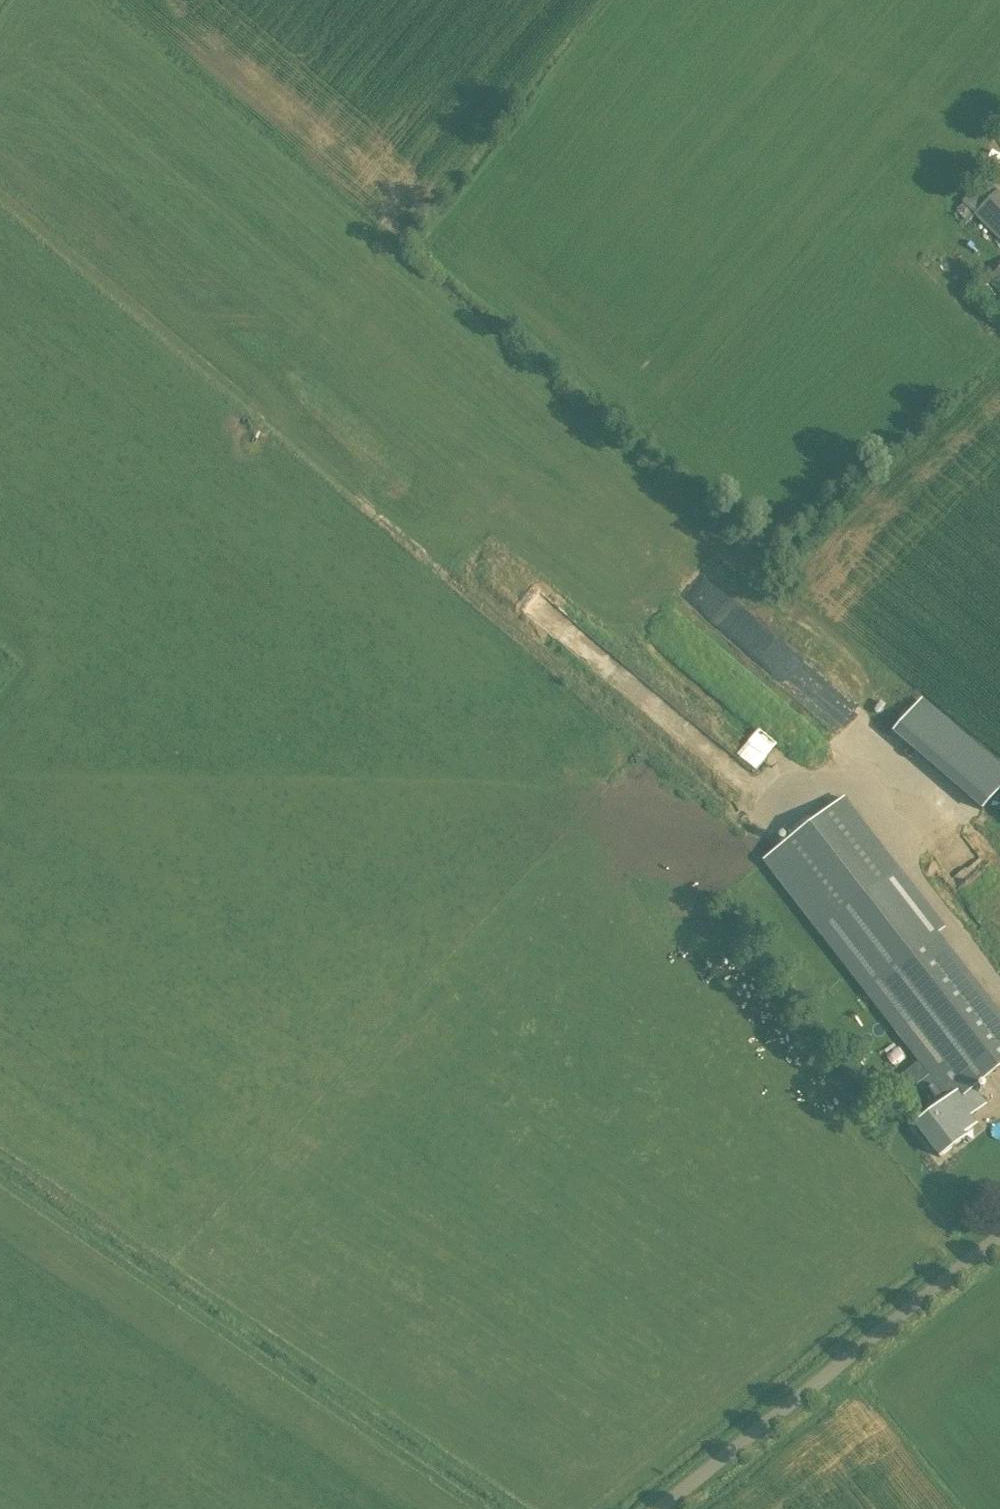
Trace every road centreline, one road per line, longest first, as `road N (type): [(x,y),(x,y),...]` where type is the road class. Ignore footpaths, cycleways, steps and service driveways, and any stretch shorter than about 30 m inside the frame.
road 1 (unclassified): [(674,1508),(999,1247)]

